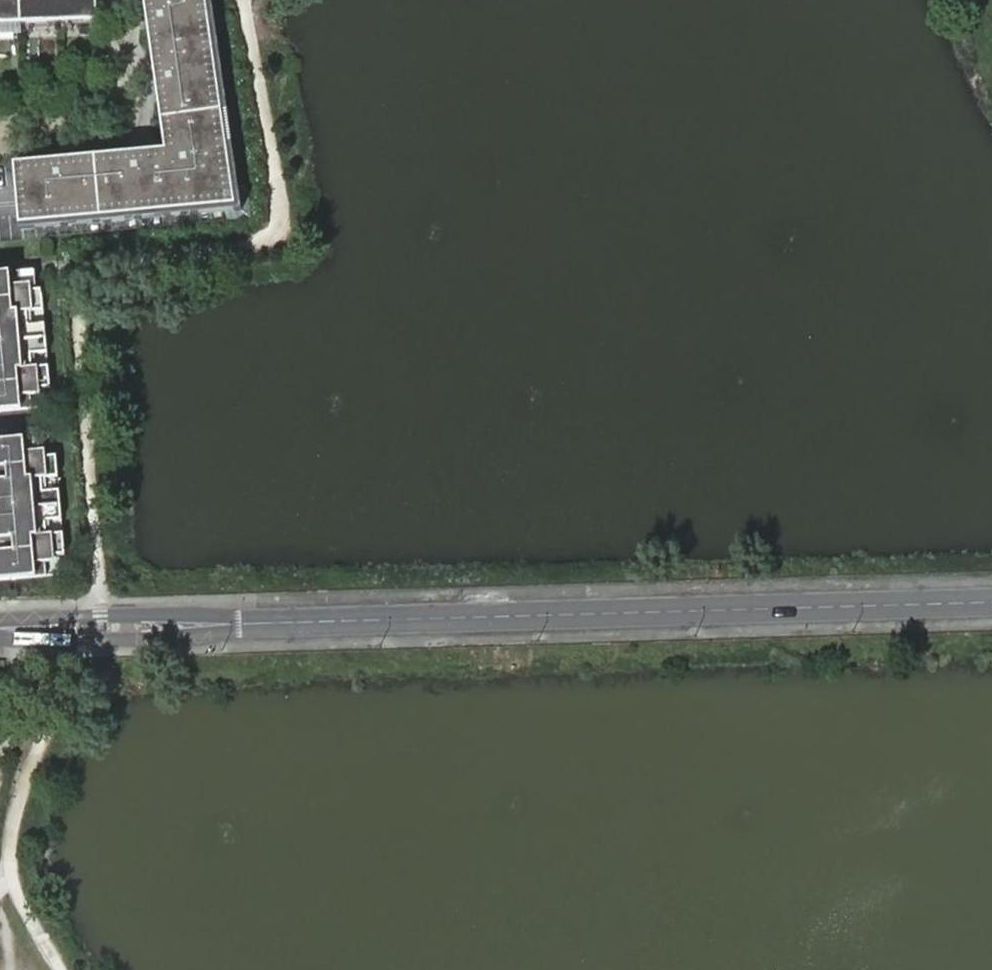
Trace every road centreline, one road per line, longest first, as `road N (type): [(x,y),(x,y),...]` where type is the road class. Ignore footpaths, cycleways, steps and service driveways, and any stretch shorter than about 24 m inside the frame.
road 1 (residential): [(240,622),(991,601)]
road 2 (residential): [(0,633),(146,640),(240,622)]
road 3 (residential): [(240,622),(100,615),(0,627)]
road 4 (track): [(0,759),(25,639)]

